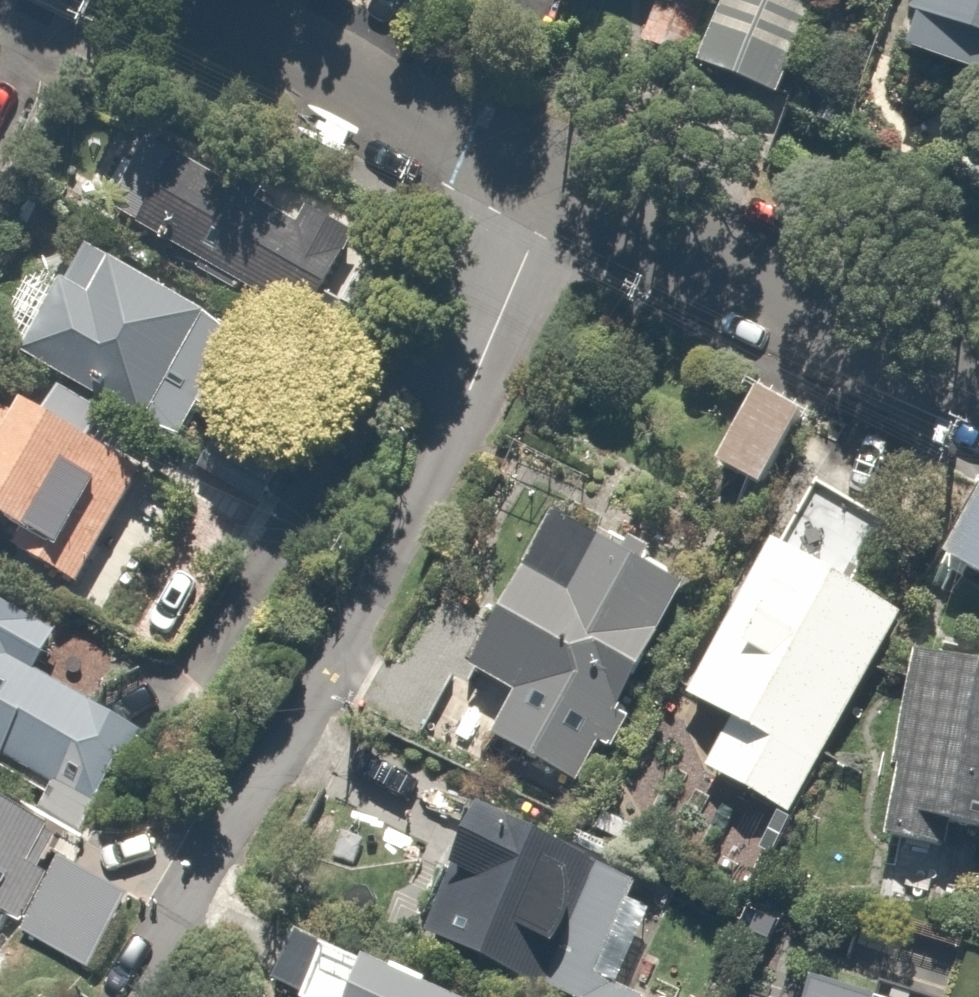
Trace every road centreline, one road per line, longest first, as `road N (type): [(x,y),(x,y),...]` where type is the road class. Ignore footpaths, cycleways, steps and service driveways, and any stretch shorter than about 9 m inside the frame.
road 1 (residential): [(558,177),(399,521),(209,847),(136,996)]
road 2 (residential): [(558,177),(823,305),(978,365)]
road 3 (residential): [(212,0),(558,177)]

